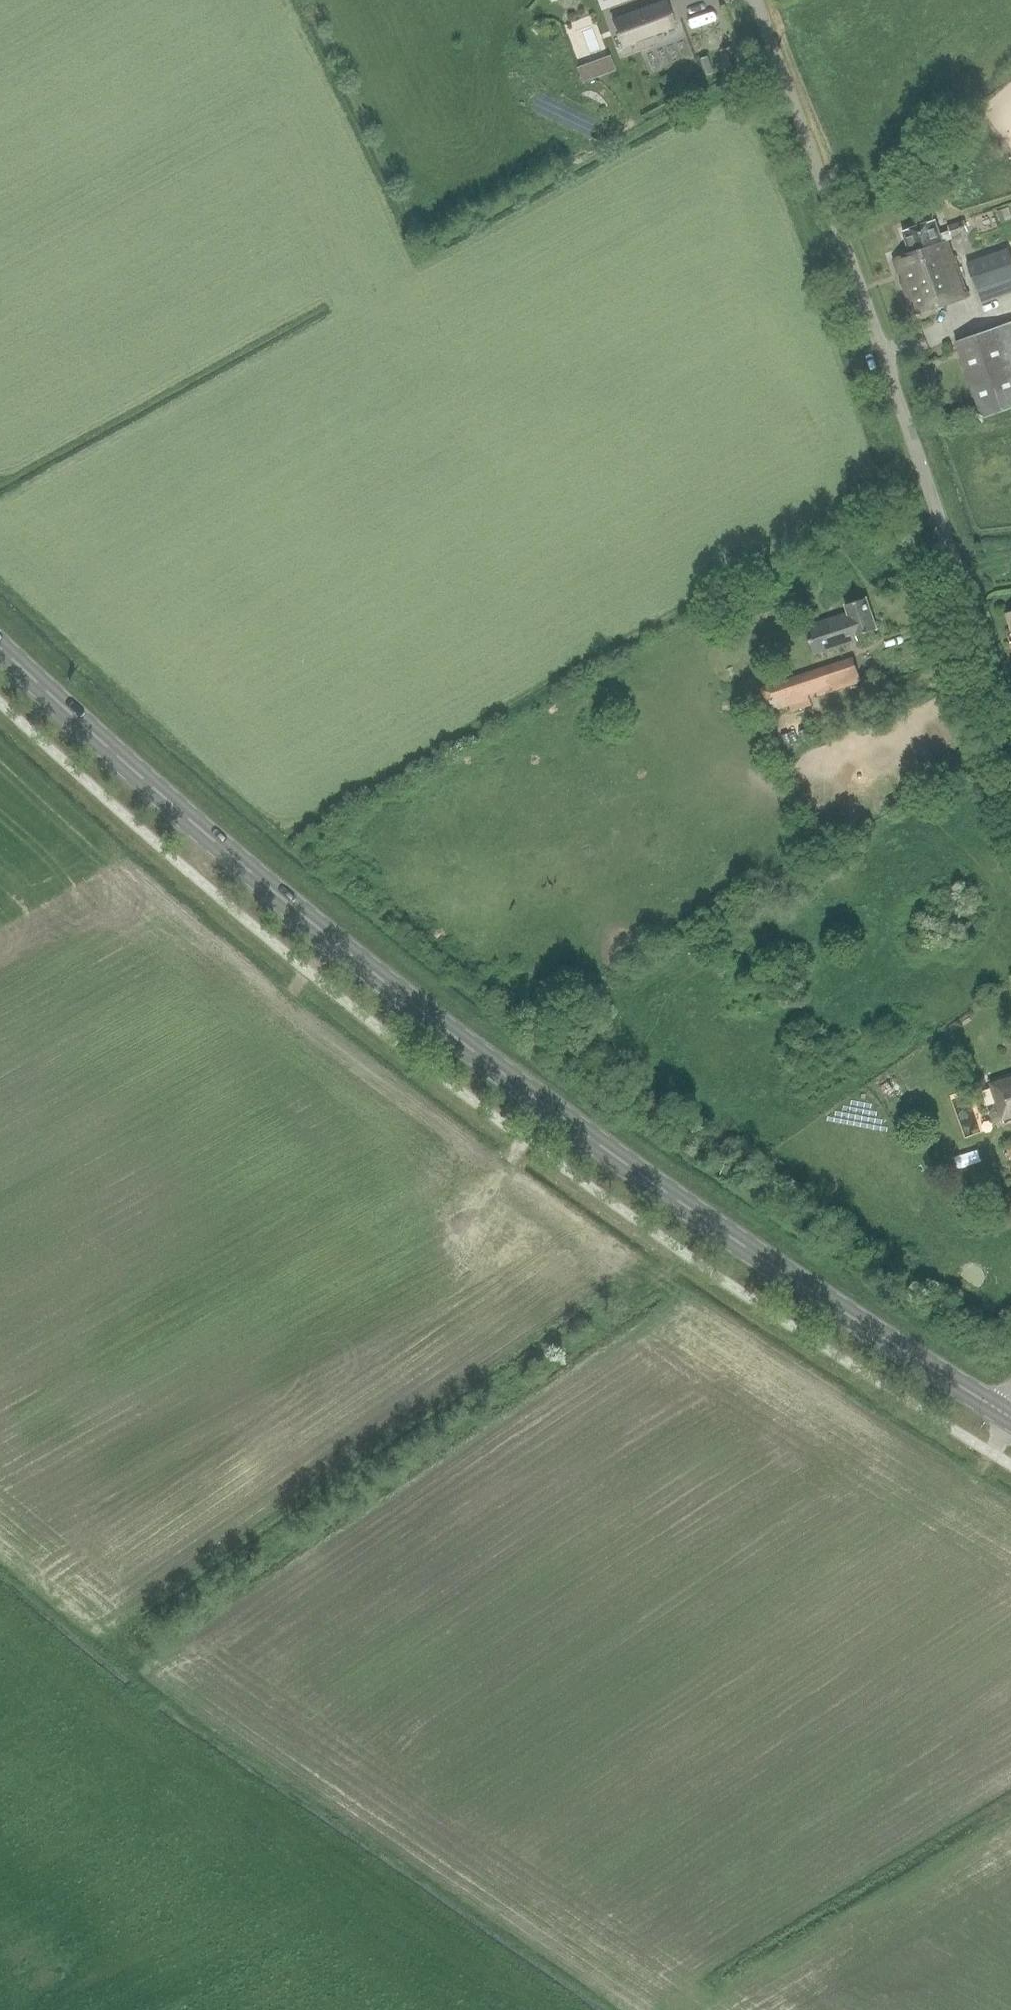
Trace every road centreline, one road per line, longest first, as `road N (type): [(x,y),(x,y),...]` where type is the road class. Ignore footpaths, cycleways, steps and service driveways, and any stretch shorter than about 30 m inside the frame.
road 1 (primary): [(1004,1410),(839,1308),(489,1066),(95,735),(0,645)]
road 2 (unclassified): [(1010,736),(753,0)]

